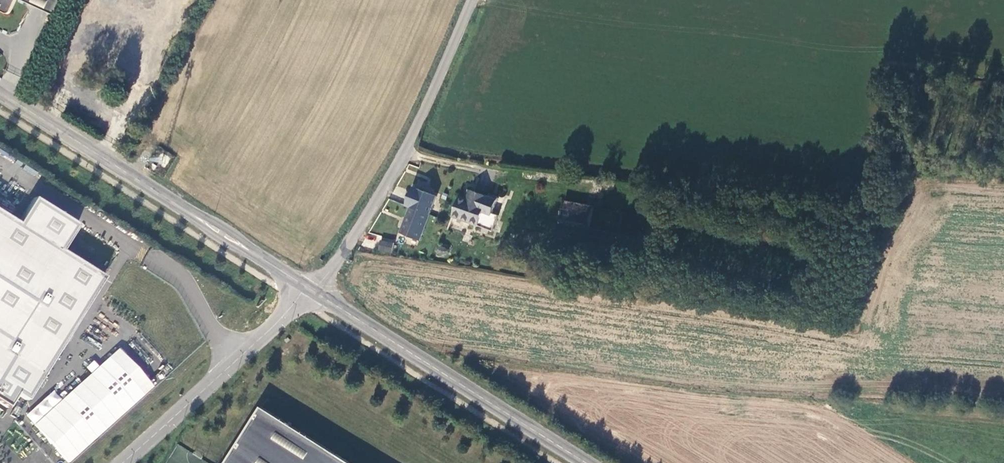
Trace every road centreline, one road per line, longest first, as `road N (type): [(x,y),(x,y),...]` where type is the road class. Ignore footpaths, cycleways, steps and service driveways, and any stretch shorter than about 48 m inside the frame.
road 1 (secondary): [(311,290),(0,93)]
road 2 (unclassified): [(311,290),(366,221),(475,0)]
road 3 (secondary): [(585,462),(311,290)]
road 4 (unclassified): [(125,462),(311,290)]

